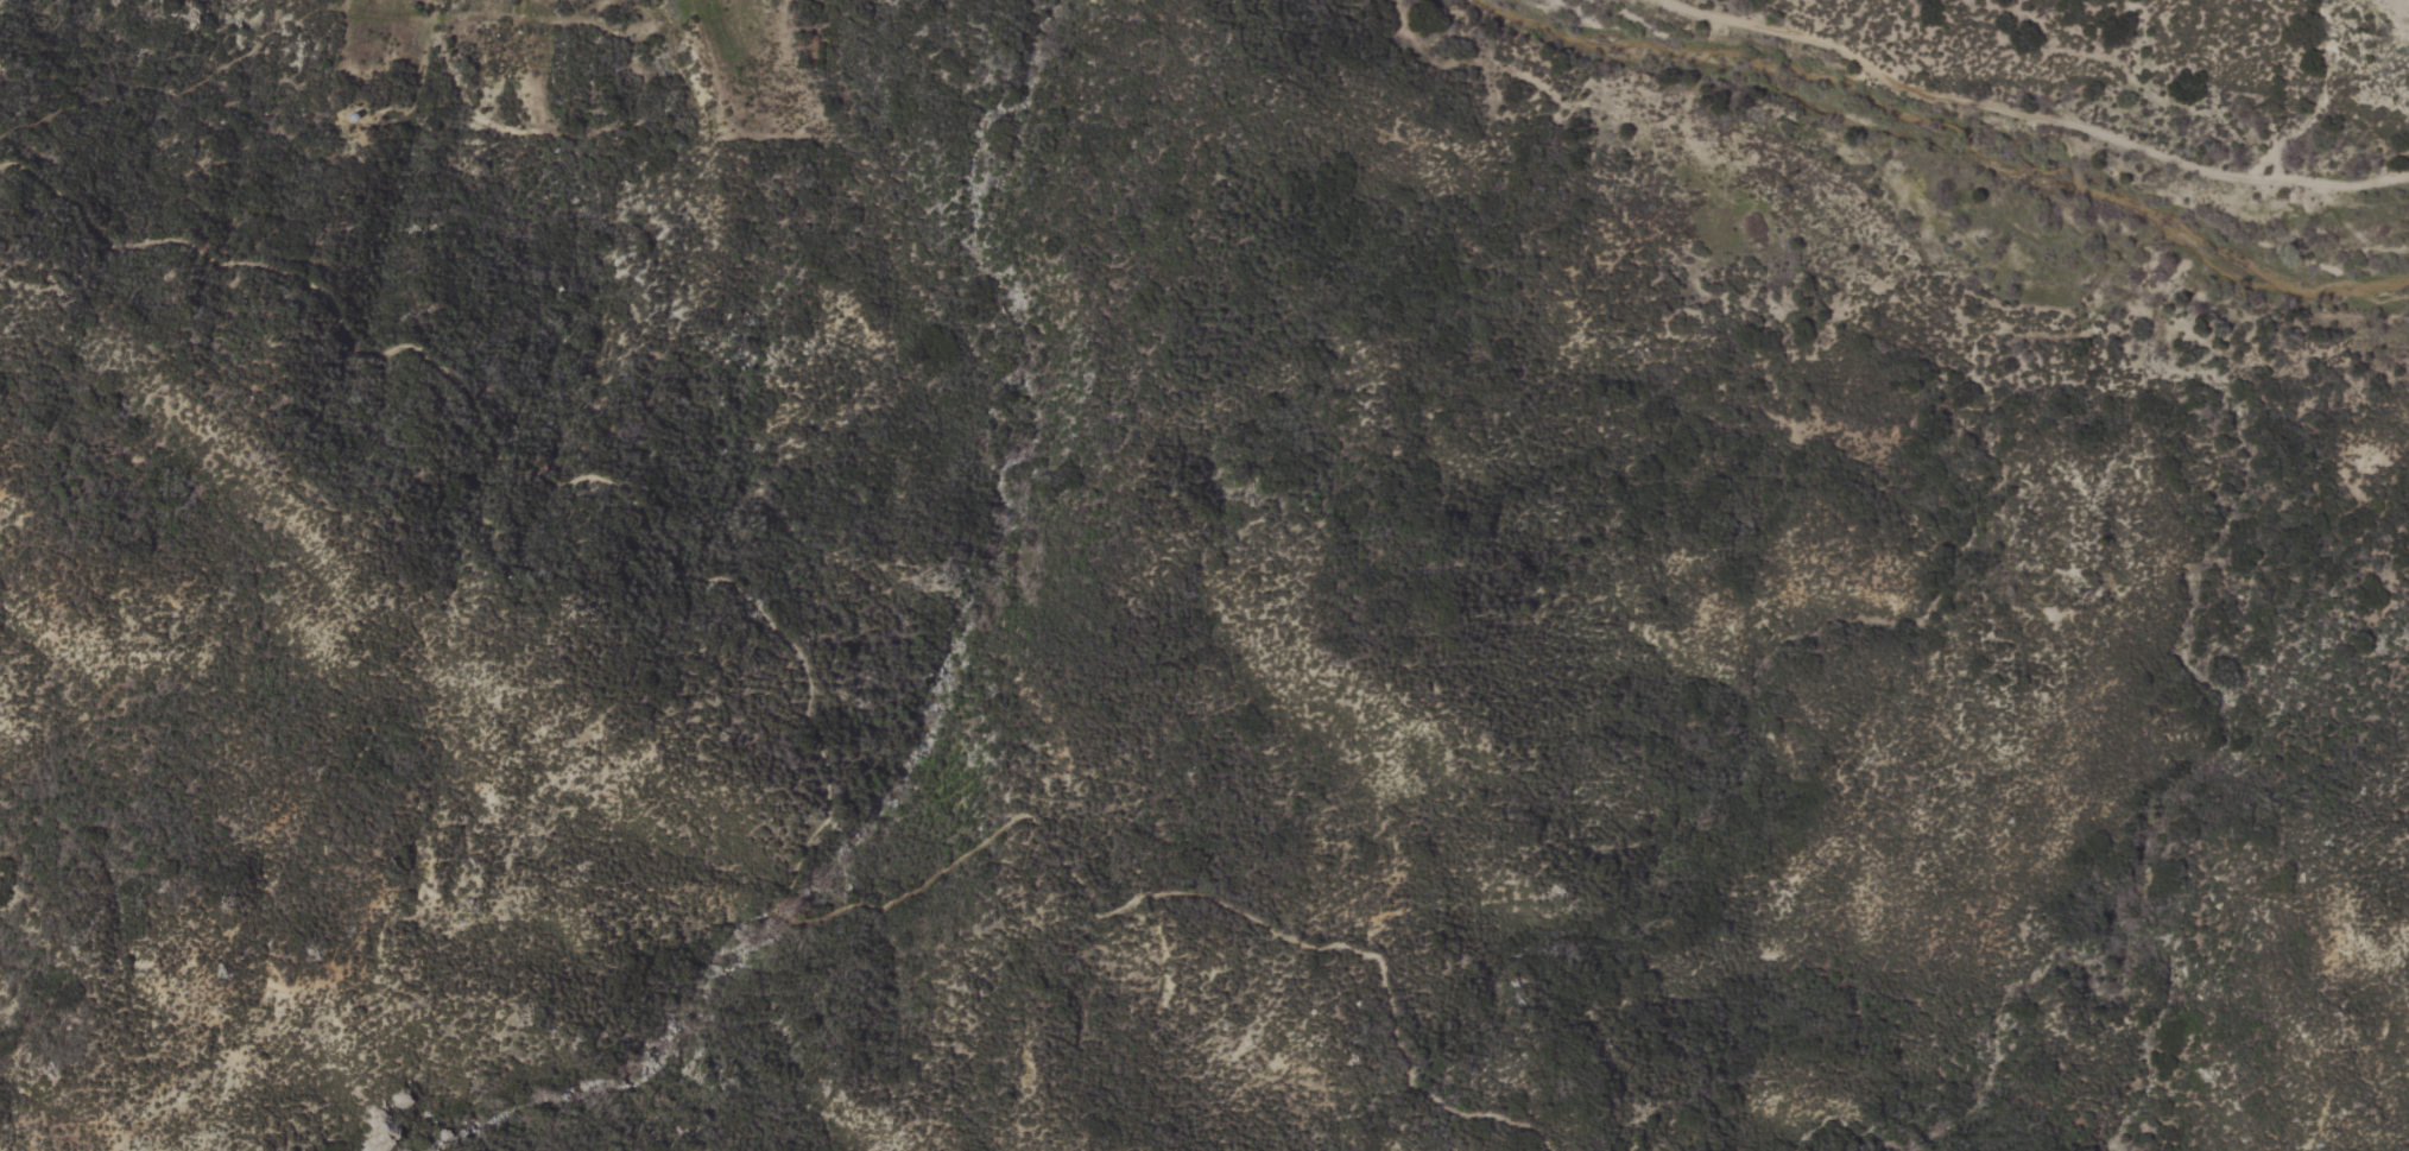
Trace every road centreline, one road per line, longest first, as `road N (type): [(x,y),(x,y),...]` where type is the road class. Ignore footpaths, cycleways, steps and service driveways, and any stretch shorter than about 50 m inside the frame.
road 1 (residential): [(1668,0),(2272,189),(2408,183)]

